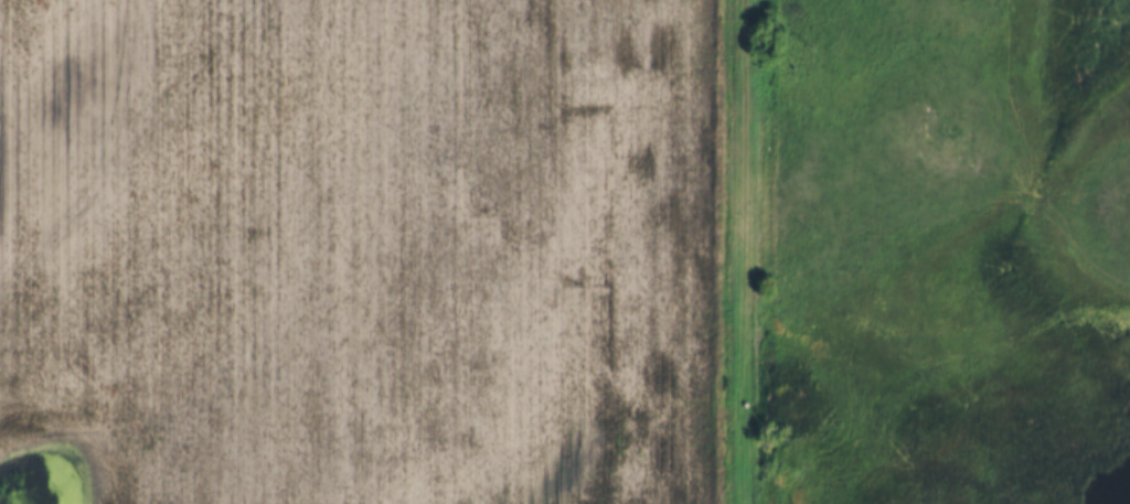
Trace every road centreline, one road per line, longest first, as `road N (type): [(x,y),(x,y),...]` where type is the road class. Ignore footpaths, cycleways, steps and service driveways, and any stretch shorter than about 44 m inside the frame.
road 1 (track): [(745,503),(742,0)]

